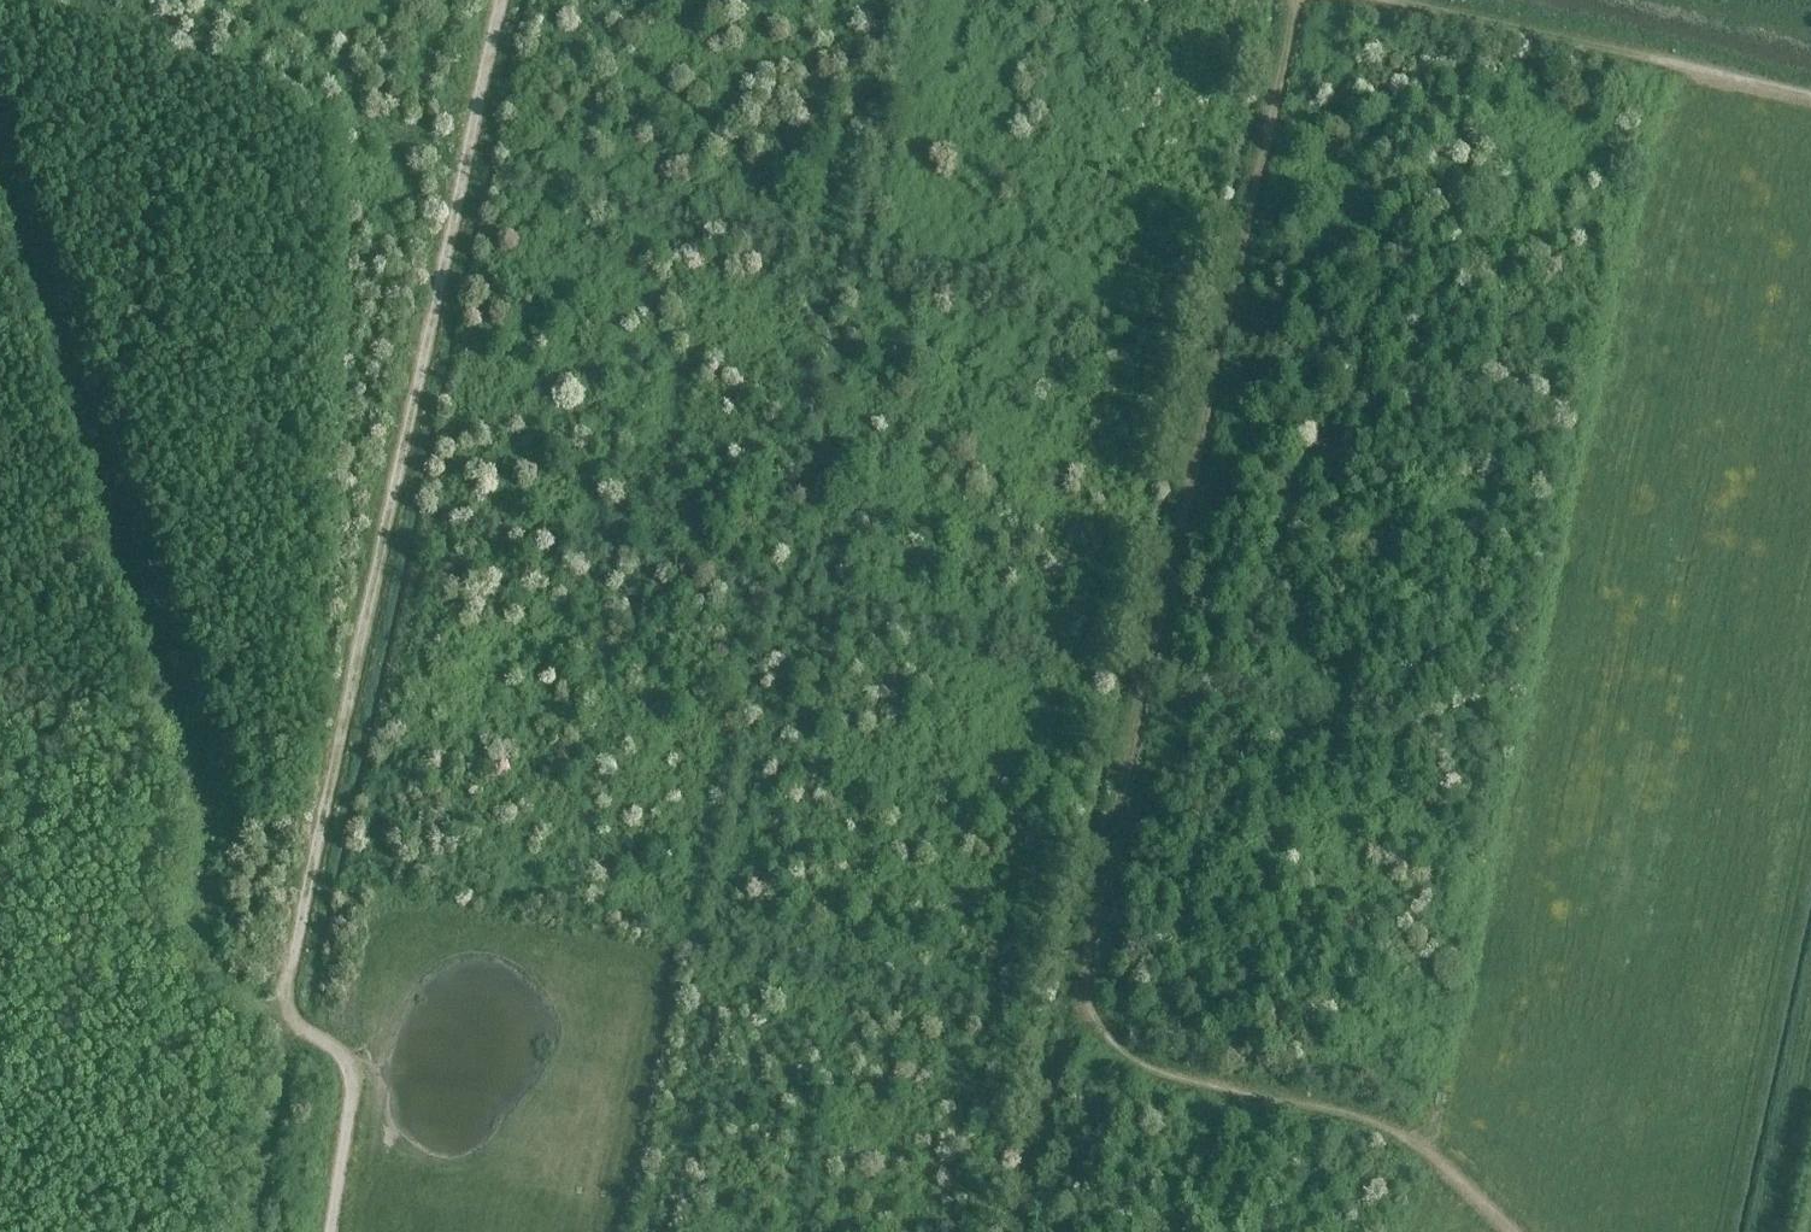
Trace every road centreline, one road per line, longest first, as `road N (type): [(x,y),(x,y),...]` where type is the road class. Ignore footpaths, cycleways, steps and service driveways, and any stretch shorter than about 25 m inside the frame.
road 1 (track): [(330,1231),(351,1071),(288,1012),(285,989),(500,0)]
road 2 (track): [(1388,0),(1810,96)]

